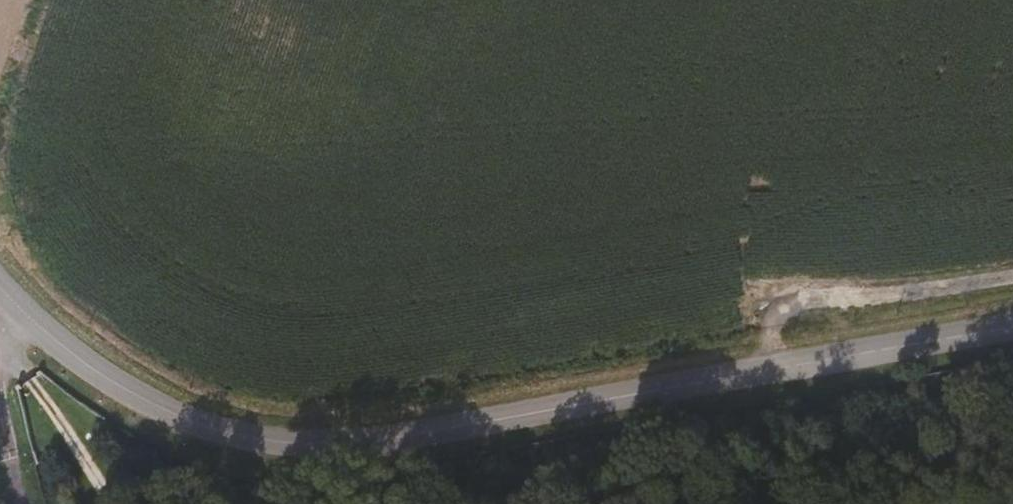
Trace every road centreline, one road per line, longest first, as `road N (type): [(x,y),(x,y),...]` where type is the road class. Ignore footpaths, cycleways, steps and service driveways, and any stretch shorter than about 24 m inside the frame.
road 1 (tertiary): [(0,287),(53,339),(153,405),(197,424),(292,443),(418,434),(1012,329)]
road 2 (track): [(781,369),(775,317),(782,301),(803,290),(1012,273)]
road 3 (track): [(15,303),(6,336),(114,503)]

